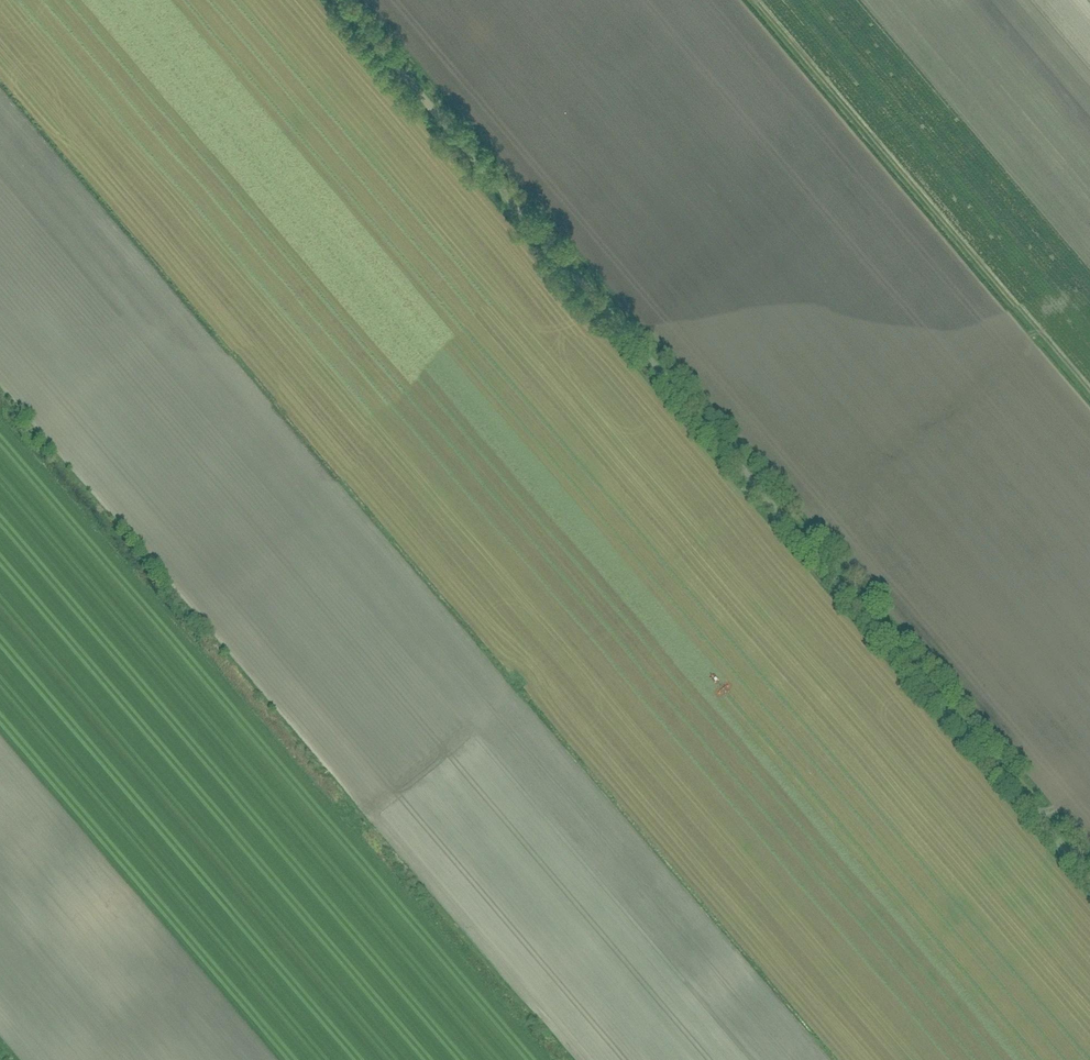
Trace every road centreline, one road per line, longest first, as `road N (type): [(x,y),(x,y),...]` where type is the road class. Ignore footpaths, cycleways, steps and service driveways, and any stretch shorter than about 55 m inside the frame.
road 1 (unclassified): [(1089,880),(340,0)]

